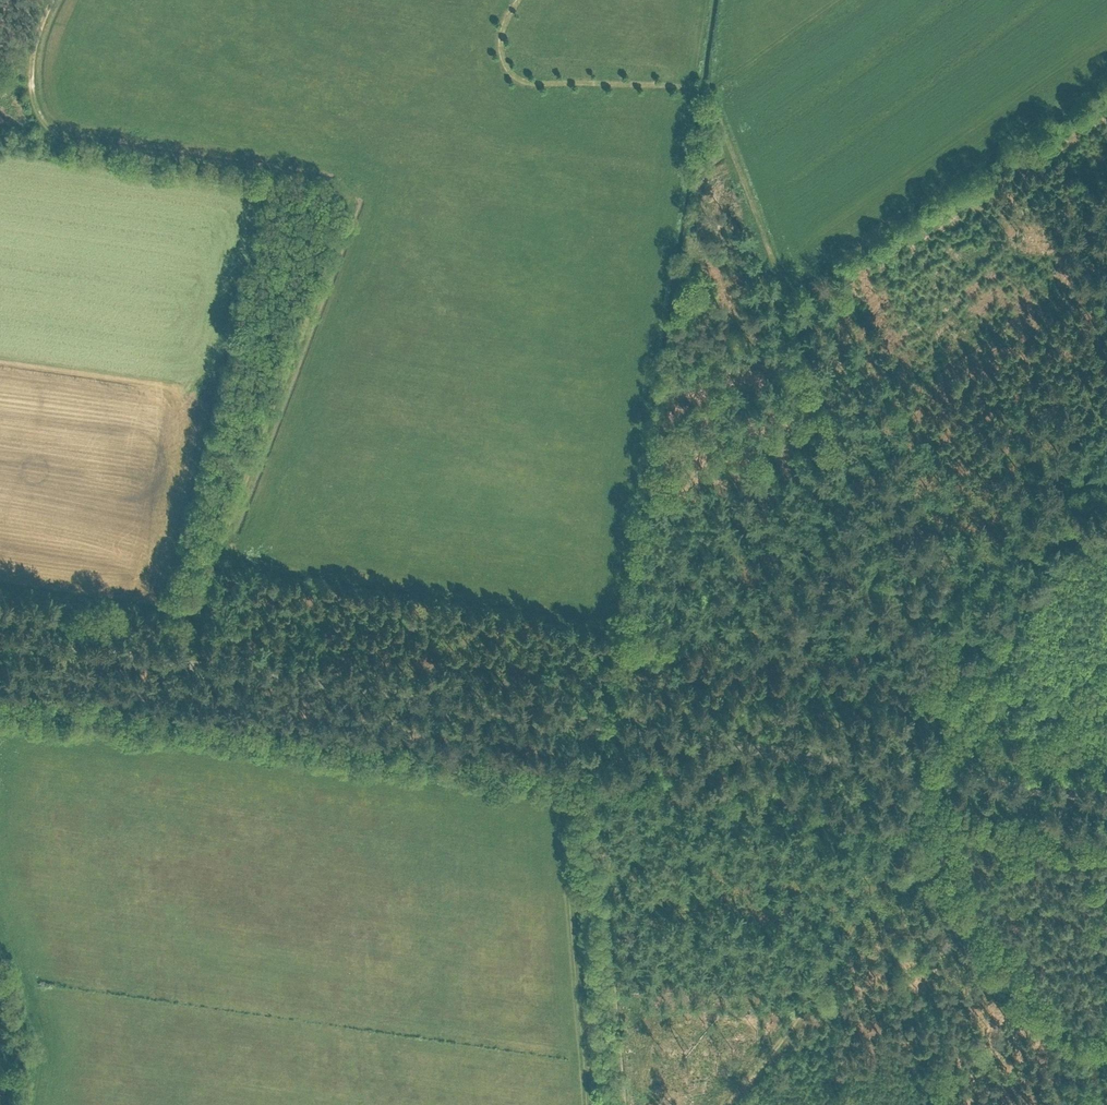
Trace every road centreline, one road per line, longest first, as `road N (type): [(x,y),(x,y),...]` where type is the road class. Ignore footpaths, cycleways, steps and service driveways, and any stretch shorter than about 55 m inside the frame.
road 1 (tertiary): [(1106,798),(0,636)]
road 2 (track): [(516,0),(500,47),(520,78),(706,88),(884,559),(941,681),(937,776)]
road 3 (track): [(157,600),(192,608),(348,204),(341,190),(327,185),(55,135),(35,109),(30,81),(35,37),(52,0)]
road 4 (track): [(730,1104),(822,982),(933,775)]
road 5 (track): [(942,742),(1106,475)]

